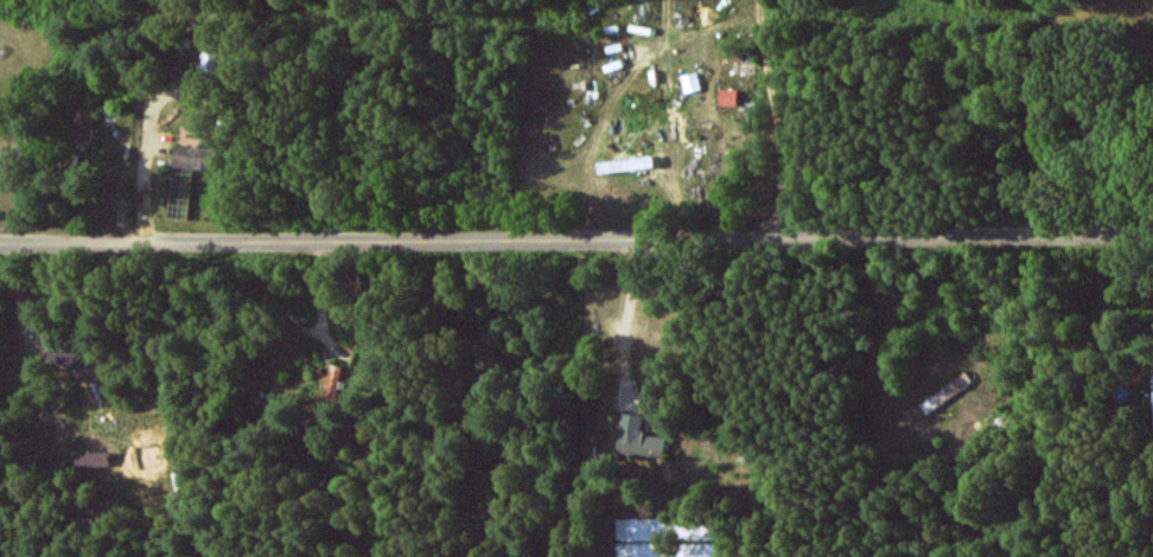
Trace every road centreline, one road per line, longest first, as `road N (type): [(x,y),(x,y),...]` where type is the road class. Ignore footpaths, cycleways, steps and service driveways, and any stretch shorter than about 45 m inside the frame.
road 1 (residential): [(1152,239),(0,245)]

